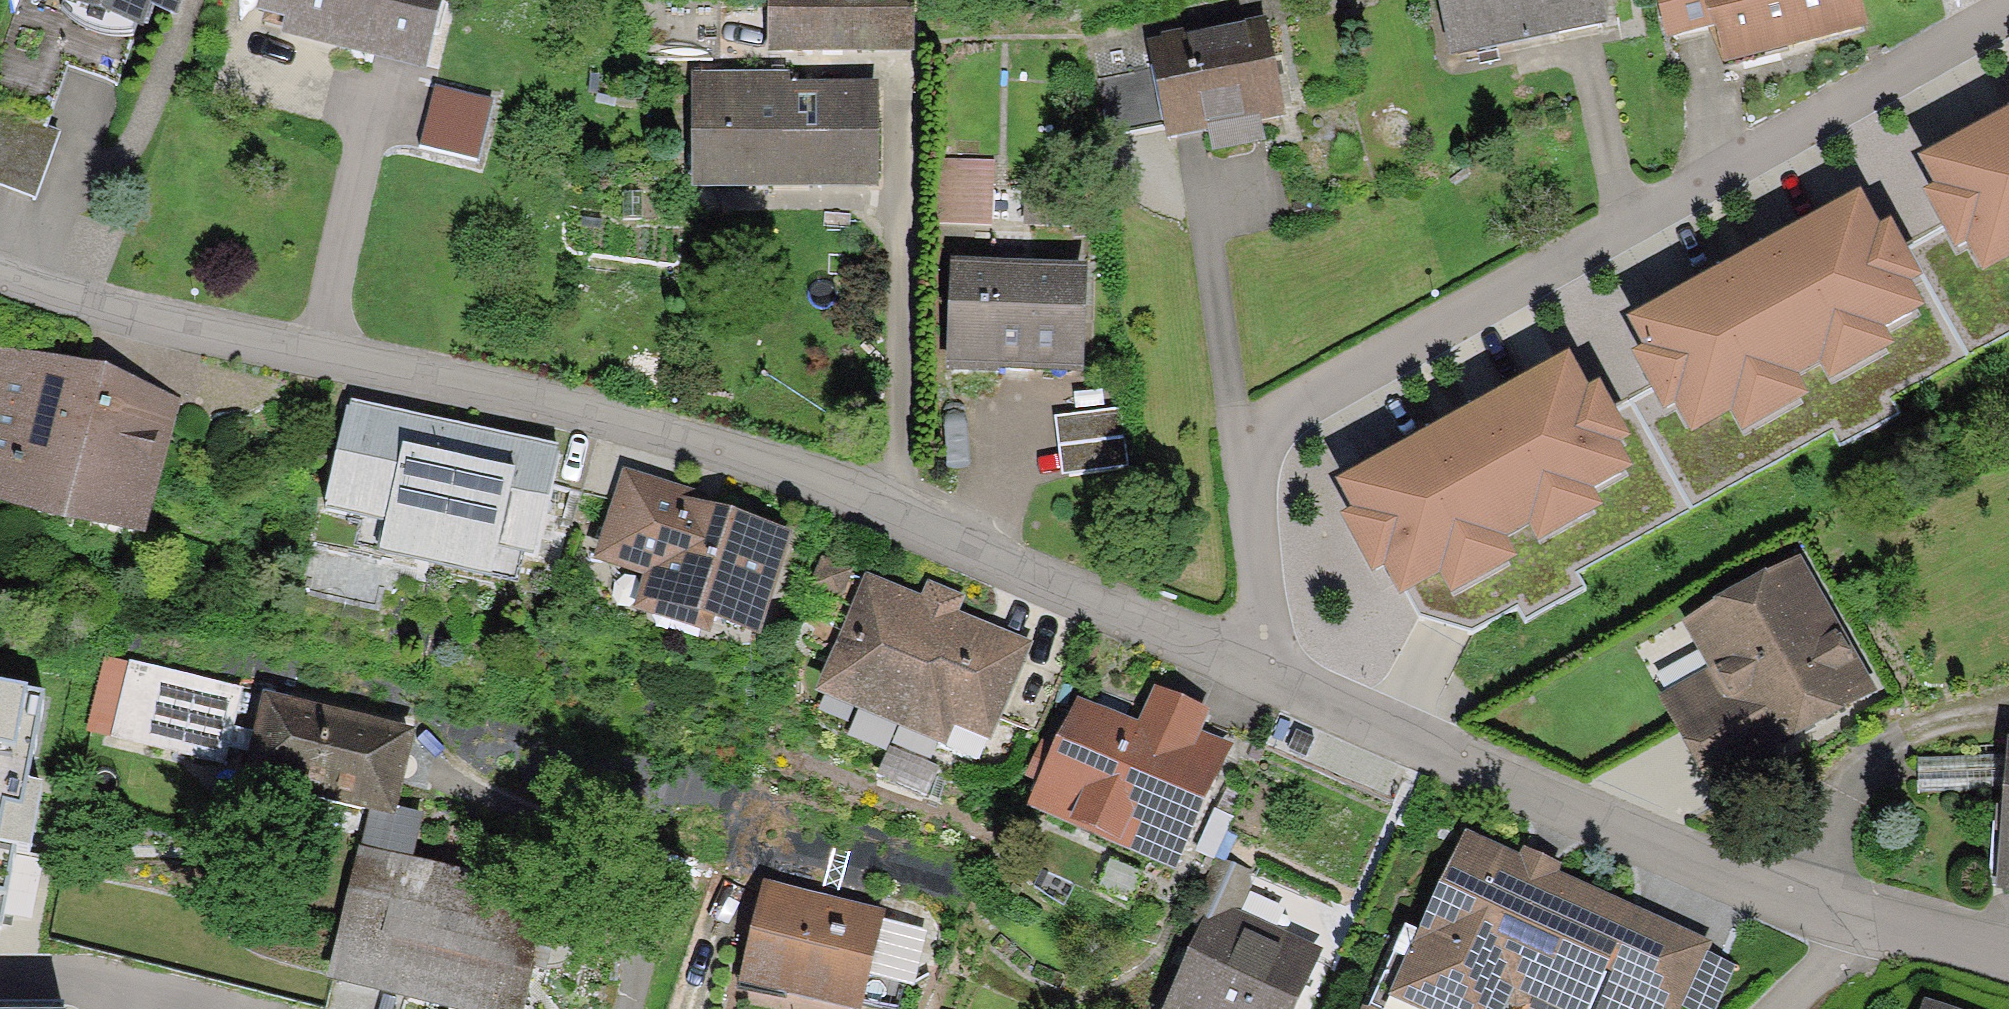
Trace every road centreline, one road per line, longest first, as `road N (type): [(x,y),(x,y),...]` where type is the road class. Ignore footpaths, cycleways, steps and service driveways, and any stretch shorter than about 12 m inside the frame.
road 1 (residential): [(1253,665),(834,495),(584,419),(0,274)]
road 2 (residential): [(2008,13),(1273,426),(1245,458),(1253,665)]
road 3 (residential): [(1849,919),(1253,665)]
road 4 (residential): [(2008,961),(1849,919)]
road 5 (residential): [(1767,1008),(1849,919)]

